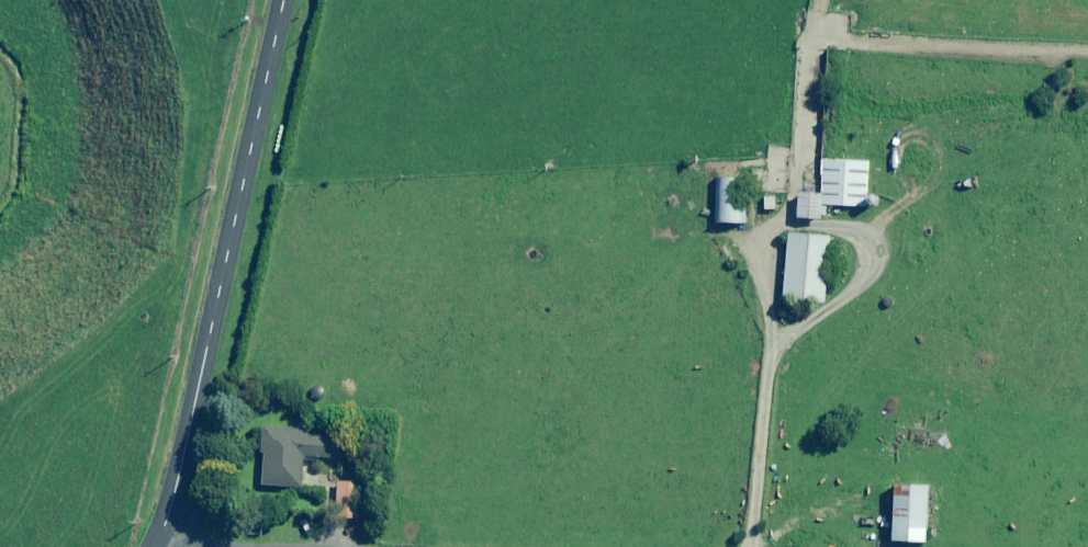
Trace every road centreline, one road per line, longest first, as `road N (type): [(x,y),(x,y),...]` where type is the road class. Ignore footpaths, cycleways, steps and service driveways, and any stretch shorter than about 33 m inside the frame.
road 1 (unclassified): [(281,0),(157,543)]
road 2 (track): [(1087,52),(822,39)]
road 3 (track): [(822,39),(781,225)]

